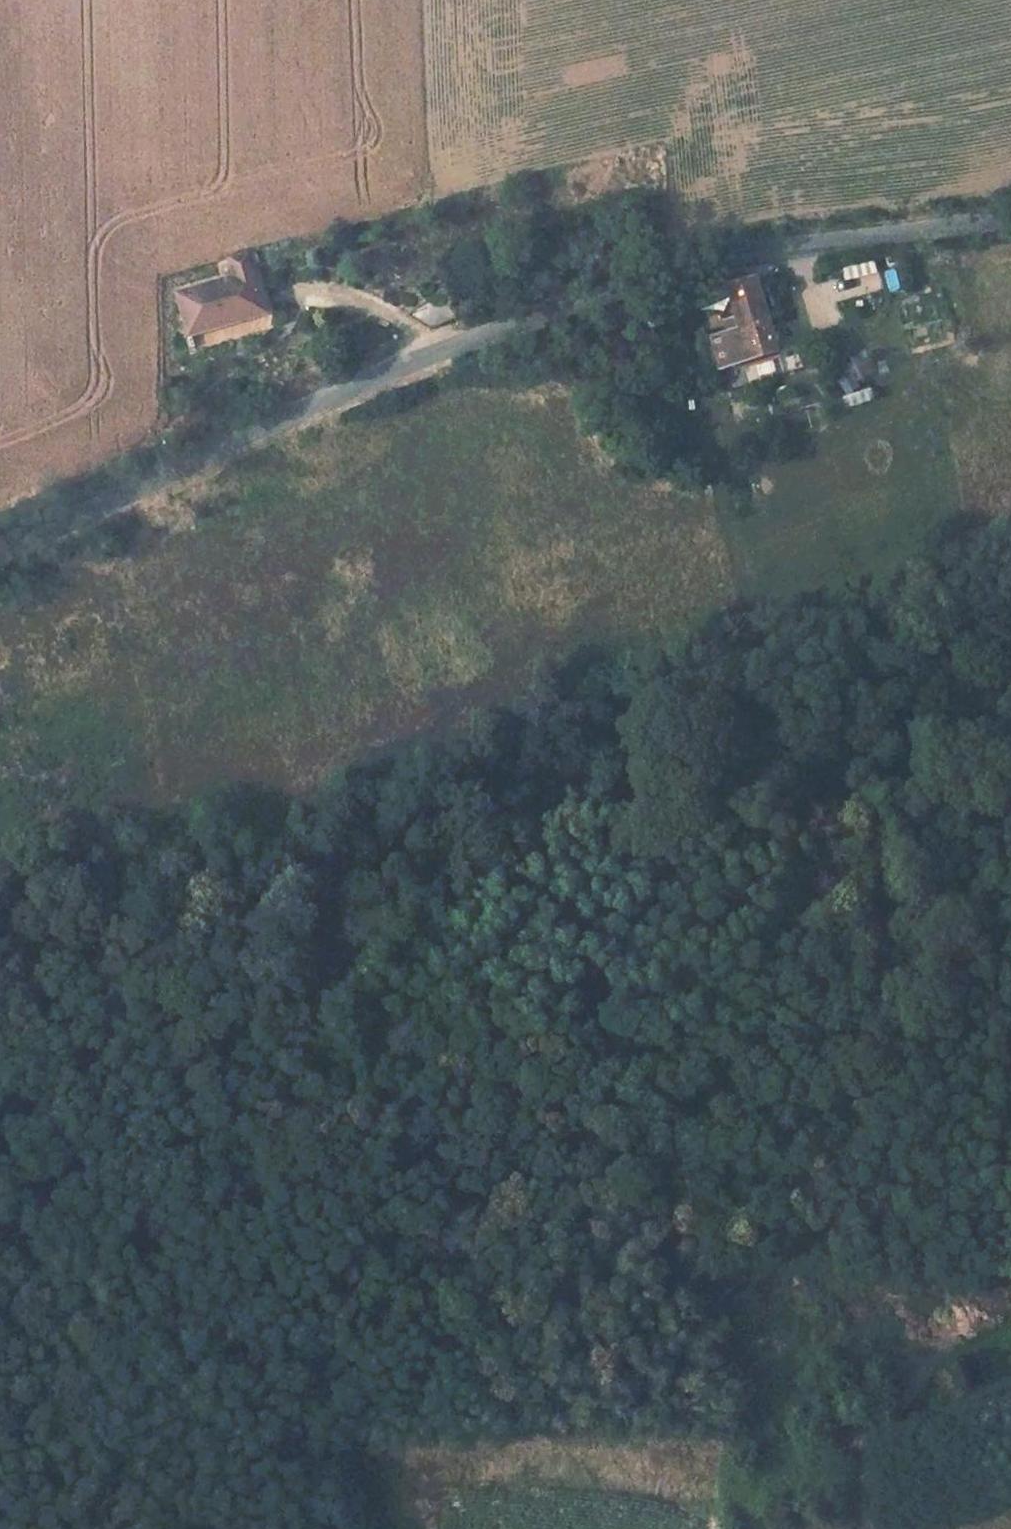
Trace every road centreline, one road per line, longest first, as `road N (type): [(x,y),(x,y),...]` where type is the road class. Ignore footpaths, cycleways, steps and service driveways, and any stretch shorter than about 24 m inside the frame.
road 1 (track): [(0,971),(135,950),(287,880),(540,814),(670,769),(770,775),(863,761),(944,684),(1010,641)]
road 2 (residential): [(0,550),(485,338),(749,254),(1010,212)]
road 3 (track): [(35,1222),(315,1184),(427,1146)]
road 4 (track): [(0,1228),(35,1222),(87,1528)]

